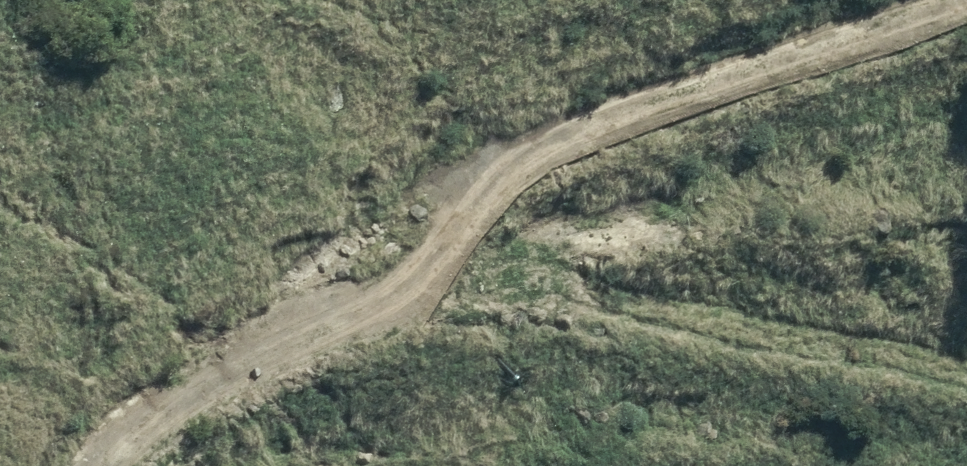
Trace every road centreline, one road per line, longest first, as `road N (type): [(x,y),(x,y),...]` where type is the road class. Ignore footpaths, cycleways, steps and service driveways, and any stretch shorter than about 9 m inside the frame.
road 1 (track): [(966,188),(565,248),(290,345),(574,424),(788,430),(966,463)]
road 2 (track): [(114,465),(138,435),(290,345),(528,163),(861,23),(966,0)]

